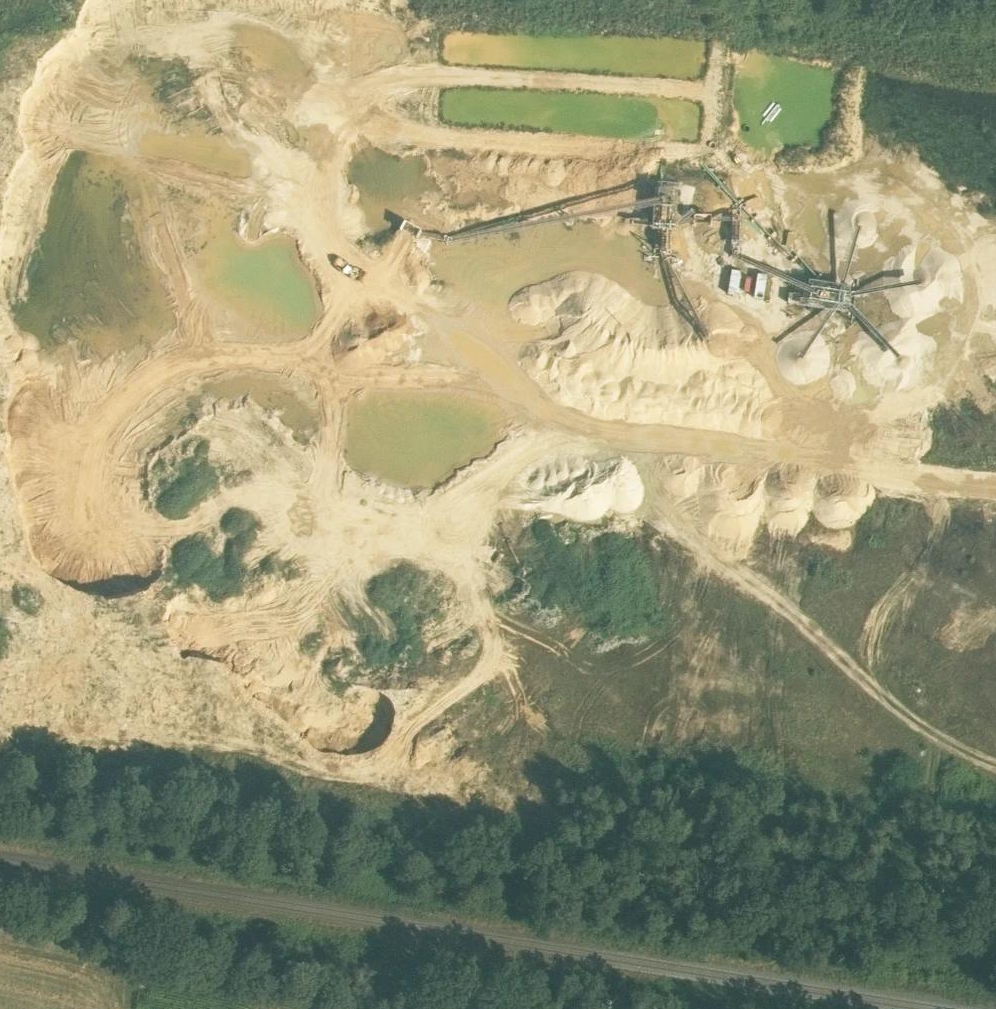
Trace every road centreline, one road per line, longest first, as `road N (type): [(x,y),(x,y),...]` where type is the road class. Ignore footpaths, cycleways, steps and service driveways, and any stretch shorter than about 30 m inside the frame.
road 1 (track): [(995,776),(930,747),(749,588),(630,519)]
road 2 (track): [(748,457),(995,484)]

